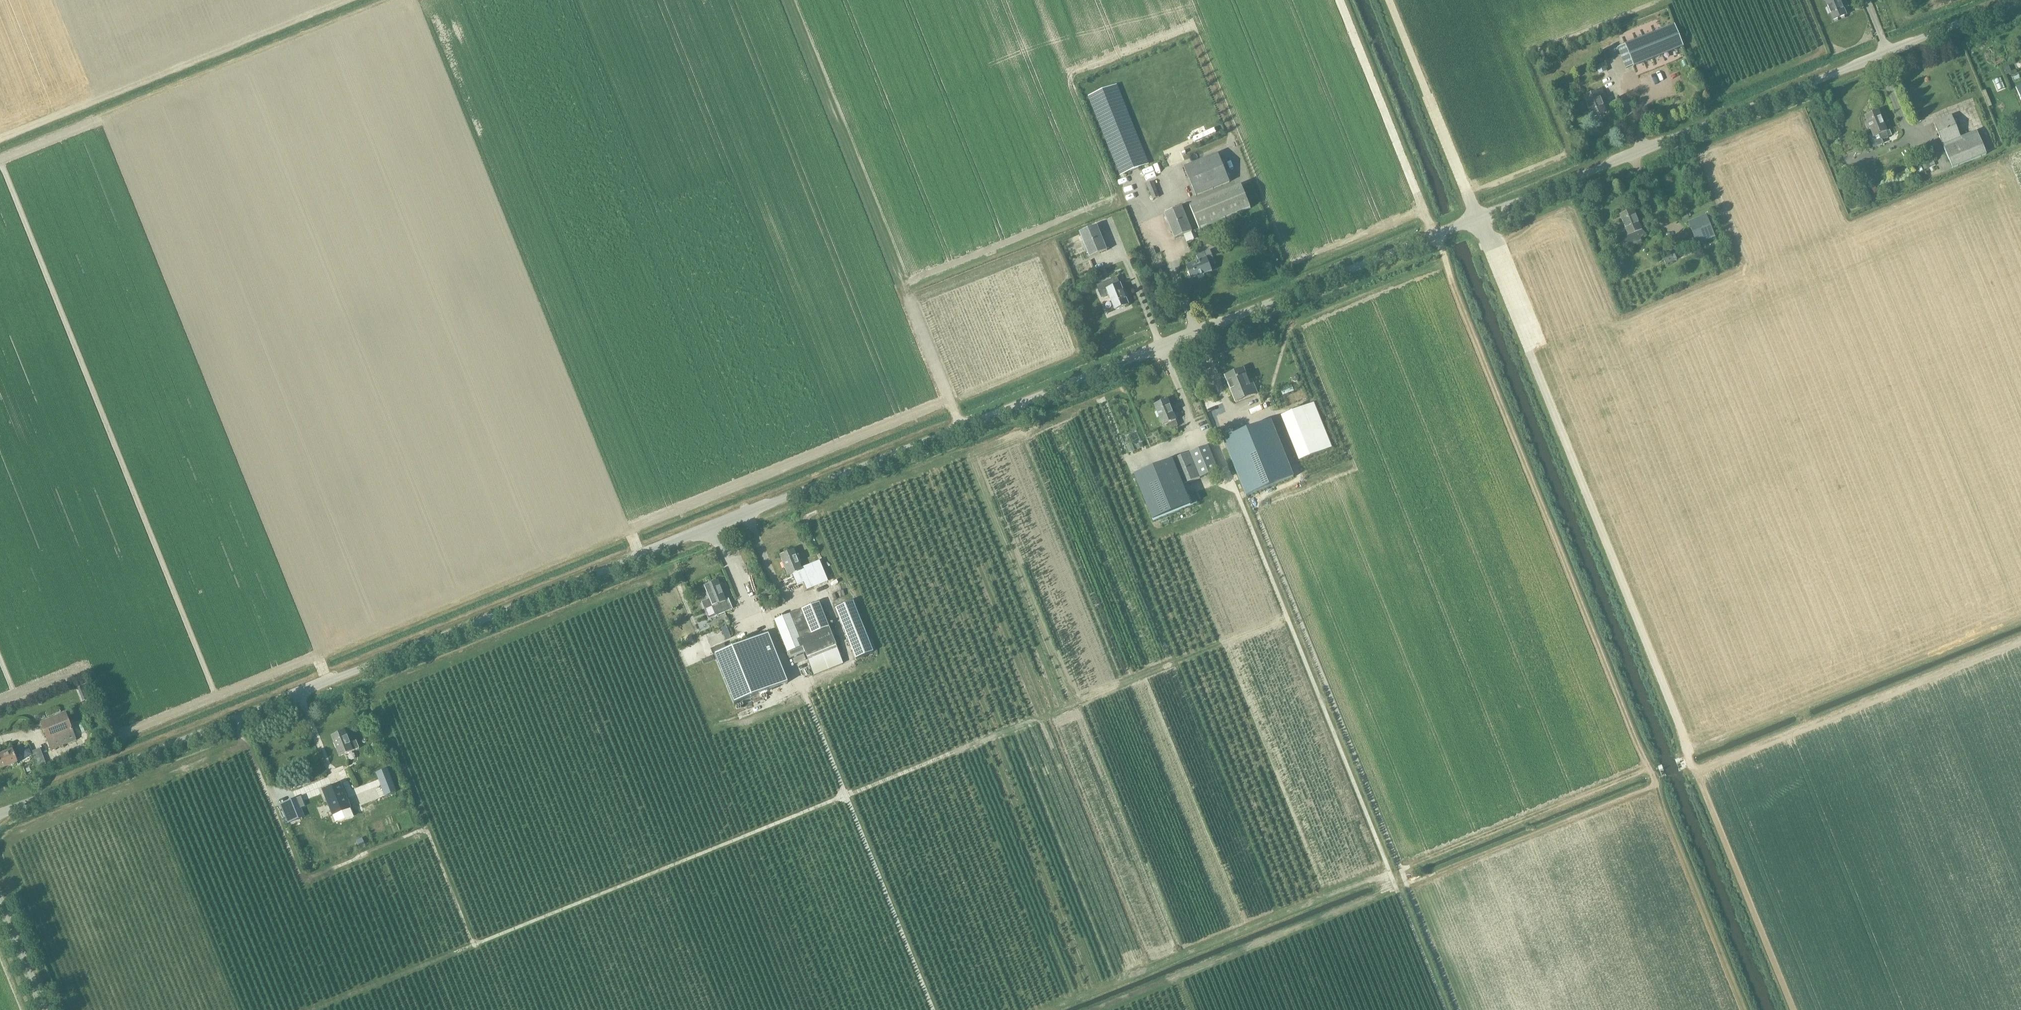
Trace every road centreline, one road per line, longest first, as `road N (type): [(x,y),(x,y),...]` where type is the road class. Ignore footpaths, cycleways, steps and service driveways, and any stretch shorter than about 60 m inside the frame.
road 1 (unclassified): [(0,816),(2020,0)]
road 2 (track): [(1689,750),(1388,0)]

